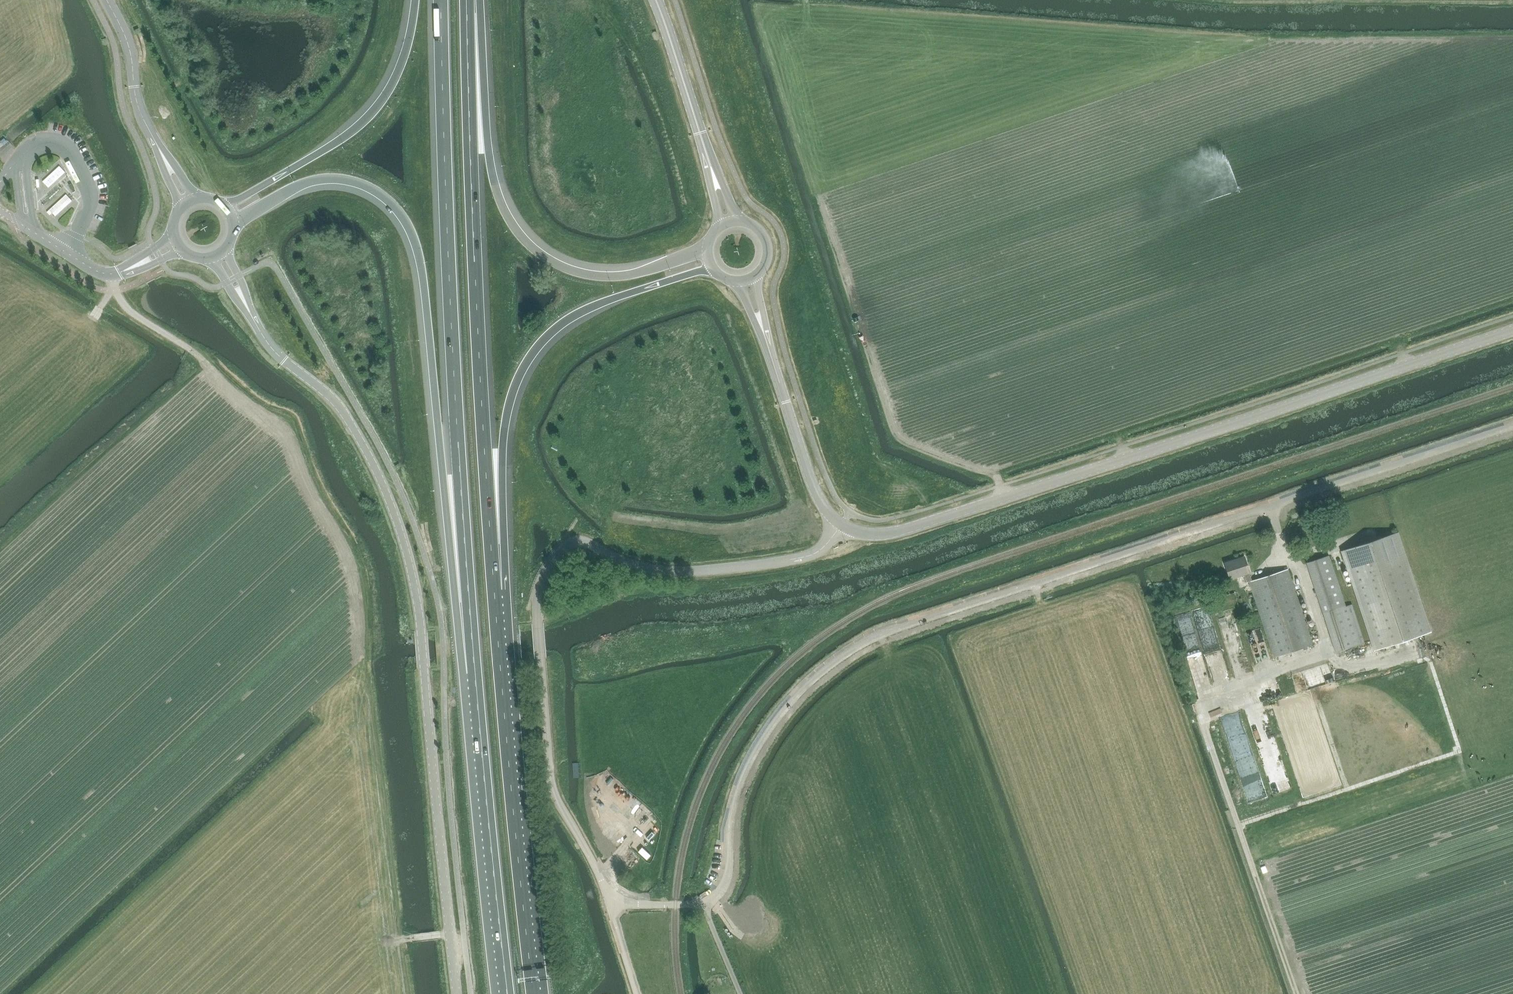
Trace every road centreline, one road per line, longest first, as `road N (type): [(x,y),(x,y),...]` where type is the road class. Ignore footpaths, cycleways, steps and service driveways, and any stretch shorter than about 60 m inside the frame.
road 1 (unclassified): [(704,902),(728,875),(736,799),(760,746),(816,678),(868,641),(1512,426)]
road 2 (tertiary): [(457,993),(407,553),(349,421),(269,343),(219,258)]
road 3 (tertiary): [(842,524),(866,533),(901,531),(1512,330)]
road 4 (unclassified): [(610,904),(552,788),(538,605),(546,572),(577,542),(665,571),(802,558),(821,549),(842,524)]
road 5 (motorway): [(442,0),(475,673)]
road 6 (motorway): [(236,227),(296,187),(325,178),(375,190),(406,221),(424,280),(459,631),(475,673)]
road 7 (motorway): [(495,590),(466,0)]
road 8 (motorway): [(710,249),(635,275),(599,276),(550,261),(523,239),(496,186),(472,0)]
road 9 (motorway): [(495,590),(509,408),(538,348),(581,313),(714,268)]
road 10 (motorway): [(534,993),(495,590)]
road 11 (motorway): [(475,673),(505,993)]
road 12 (motorway): [(416,0),(404,60),(376,108),(227,209)]
road 13 (tertiary): [(747,282),(810,477),(842,524)]
road 14 (tertiary): [(656,0),(730,227)]
road 15 (tertiary): [(188,205),(138,105),(126,36),(107,0)]
road 16 (tertiary): [(179,248),(103,274),(0,211)]

